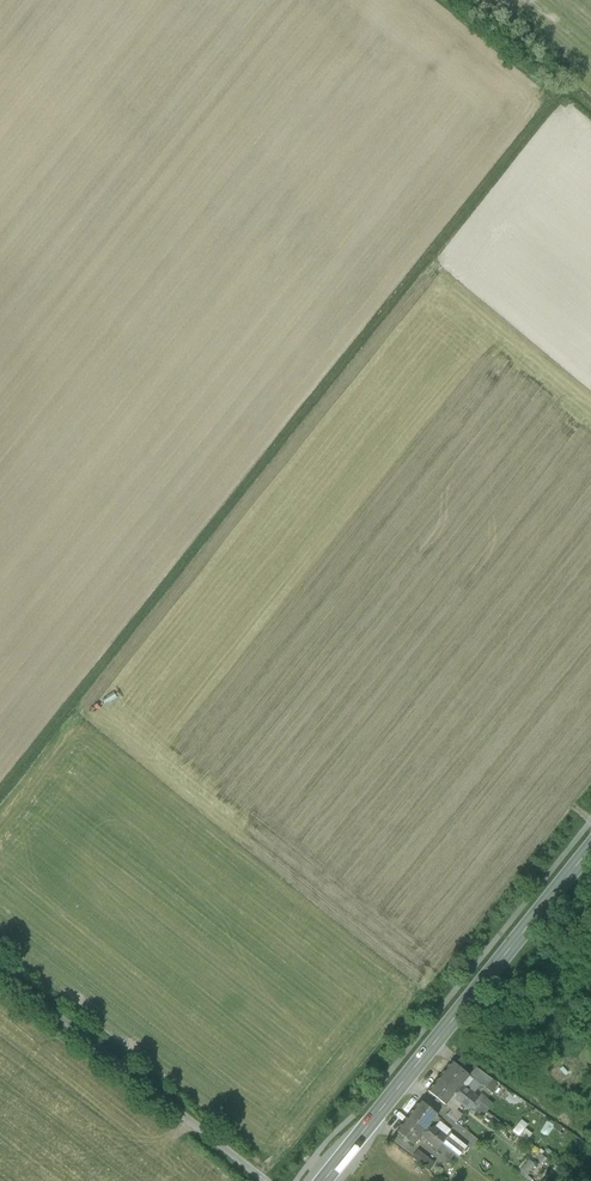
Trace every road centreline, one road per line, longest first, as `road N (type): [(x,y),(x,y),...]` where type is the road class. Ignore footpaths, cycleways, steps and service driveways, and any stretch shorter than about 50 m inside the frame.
road 1 (primary): [(324,1180),(590,847)]
road 2 (track): [(0,969),(268,1180)]

